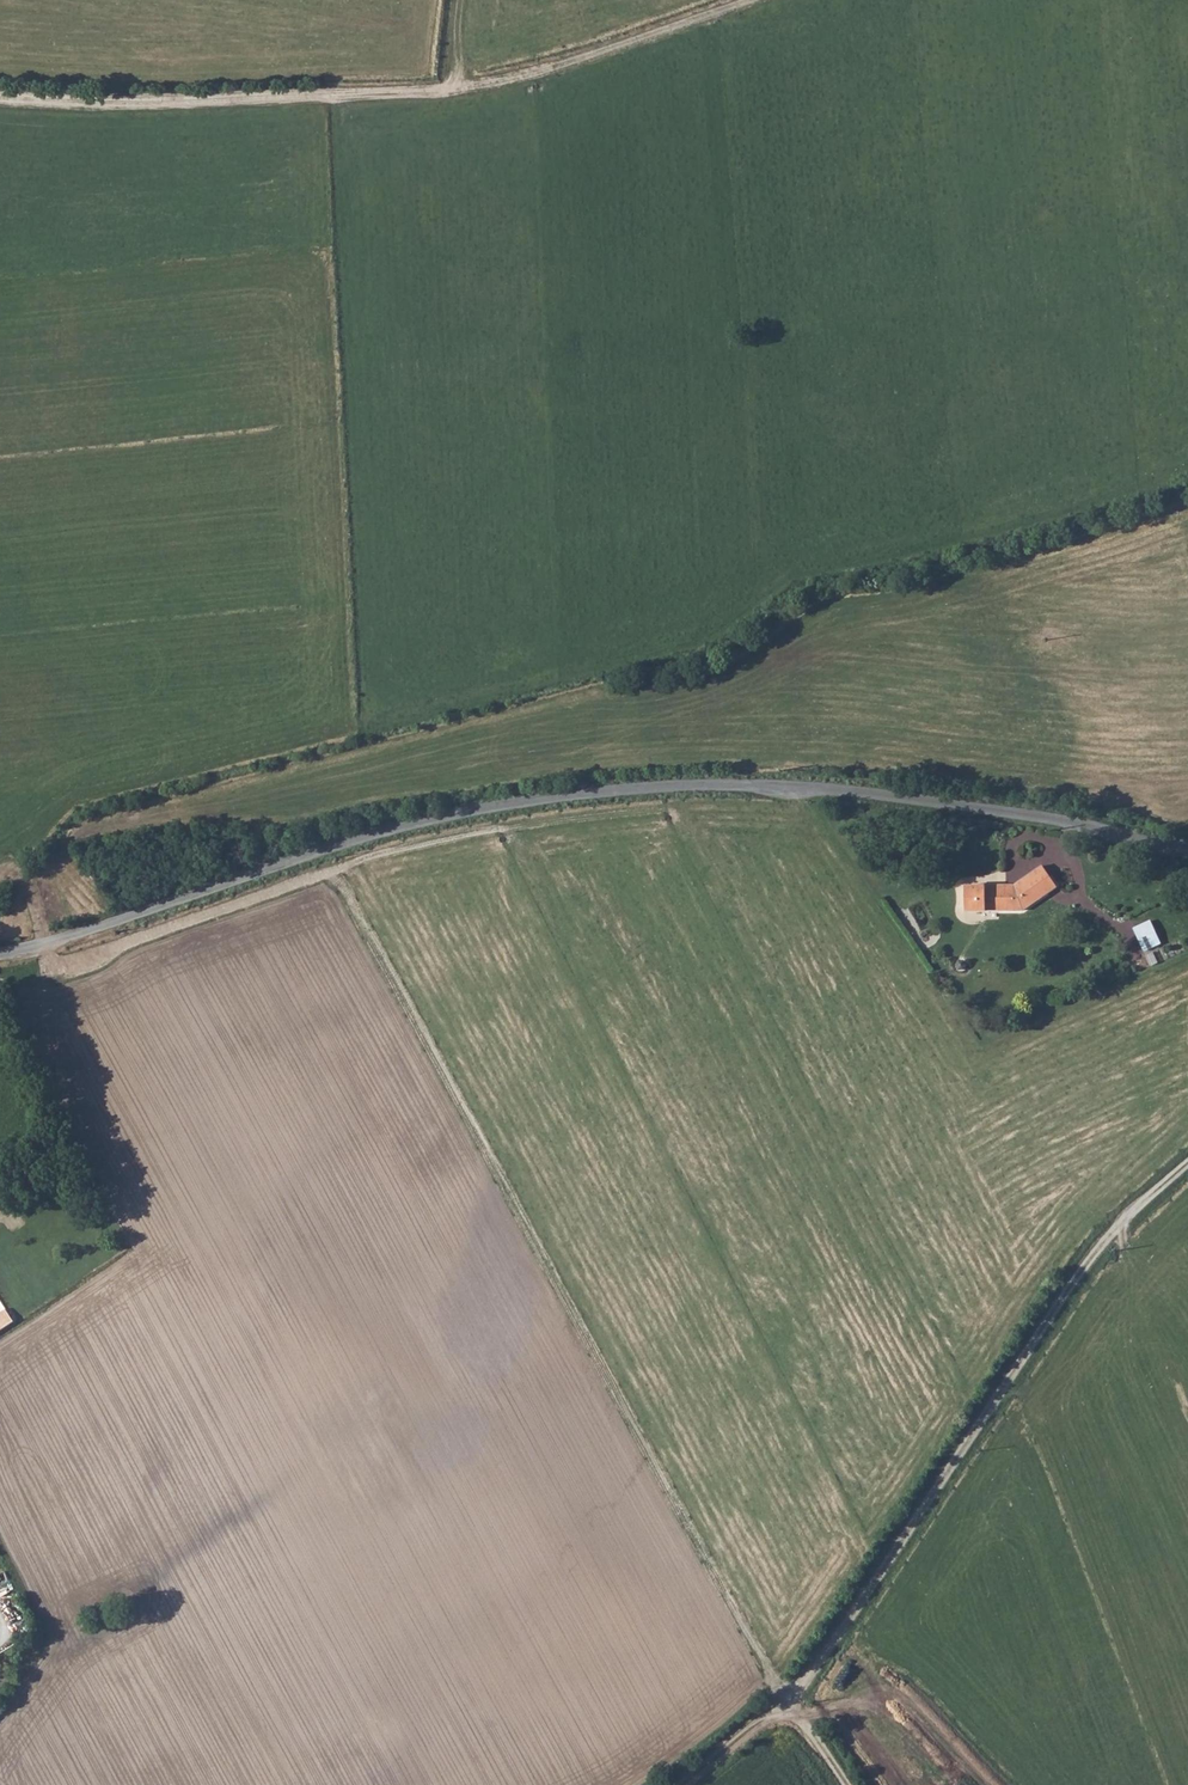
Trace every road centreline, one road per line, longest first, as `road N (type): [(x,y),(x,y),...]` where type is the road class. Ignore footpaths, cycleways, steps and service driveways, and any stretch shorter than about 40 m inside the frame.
road 1 (unclassified): [(0,954),(410,824),(645,788),(823,789),(1187,845)]
road 2 (track): [(1187,1163),(1090,1259),(1061,1300),(800,1687),(795,1709),(761,1721),(682,1784)]
road 3 (track): [(751,0),(473,88),(111,105),(0,102)]

